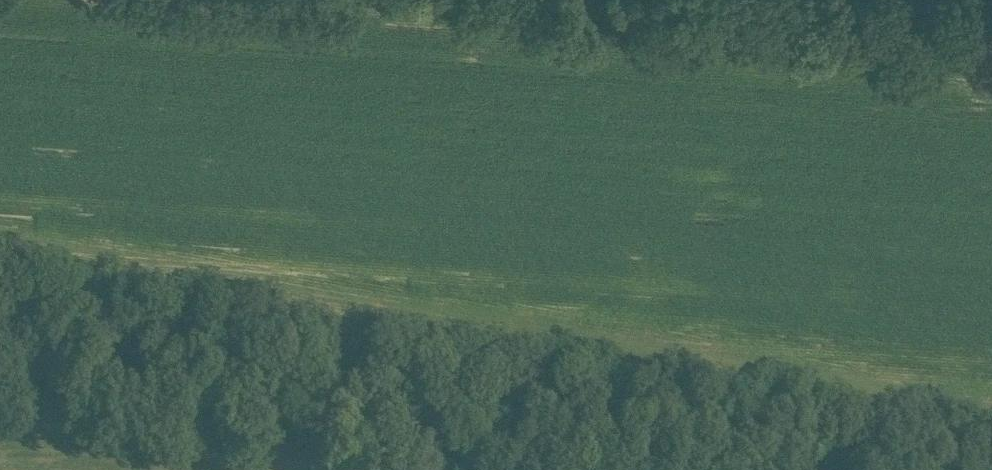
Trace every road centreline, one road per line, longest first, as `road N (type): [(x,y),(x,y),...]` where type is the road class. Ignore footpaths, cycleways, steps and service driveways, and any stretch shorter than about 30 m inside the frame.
road 1 (track): [(670,469),(0,354)]
road 2 (track): [(788,0),(991,10)]

